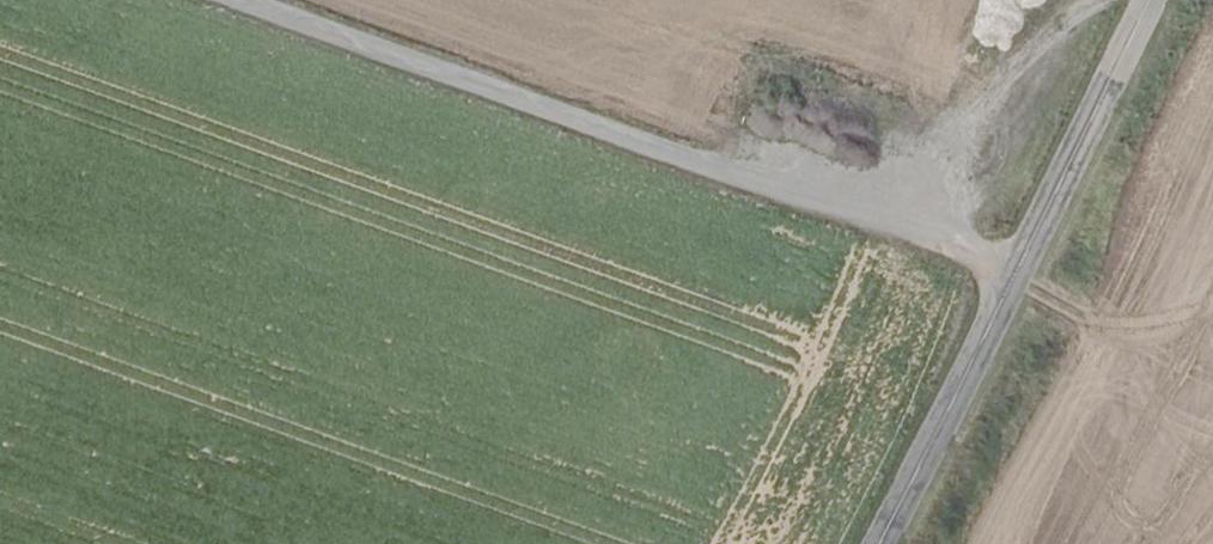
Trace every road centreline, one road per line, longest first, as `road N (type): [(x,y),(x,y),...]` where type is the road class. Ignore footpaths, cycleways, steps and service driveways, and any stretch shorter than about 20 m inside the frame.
road 1 (track): [(251,0),(851,203),(1017,270)]
road 2 (secondary): [(878,543),(1151,0)]

